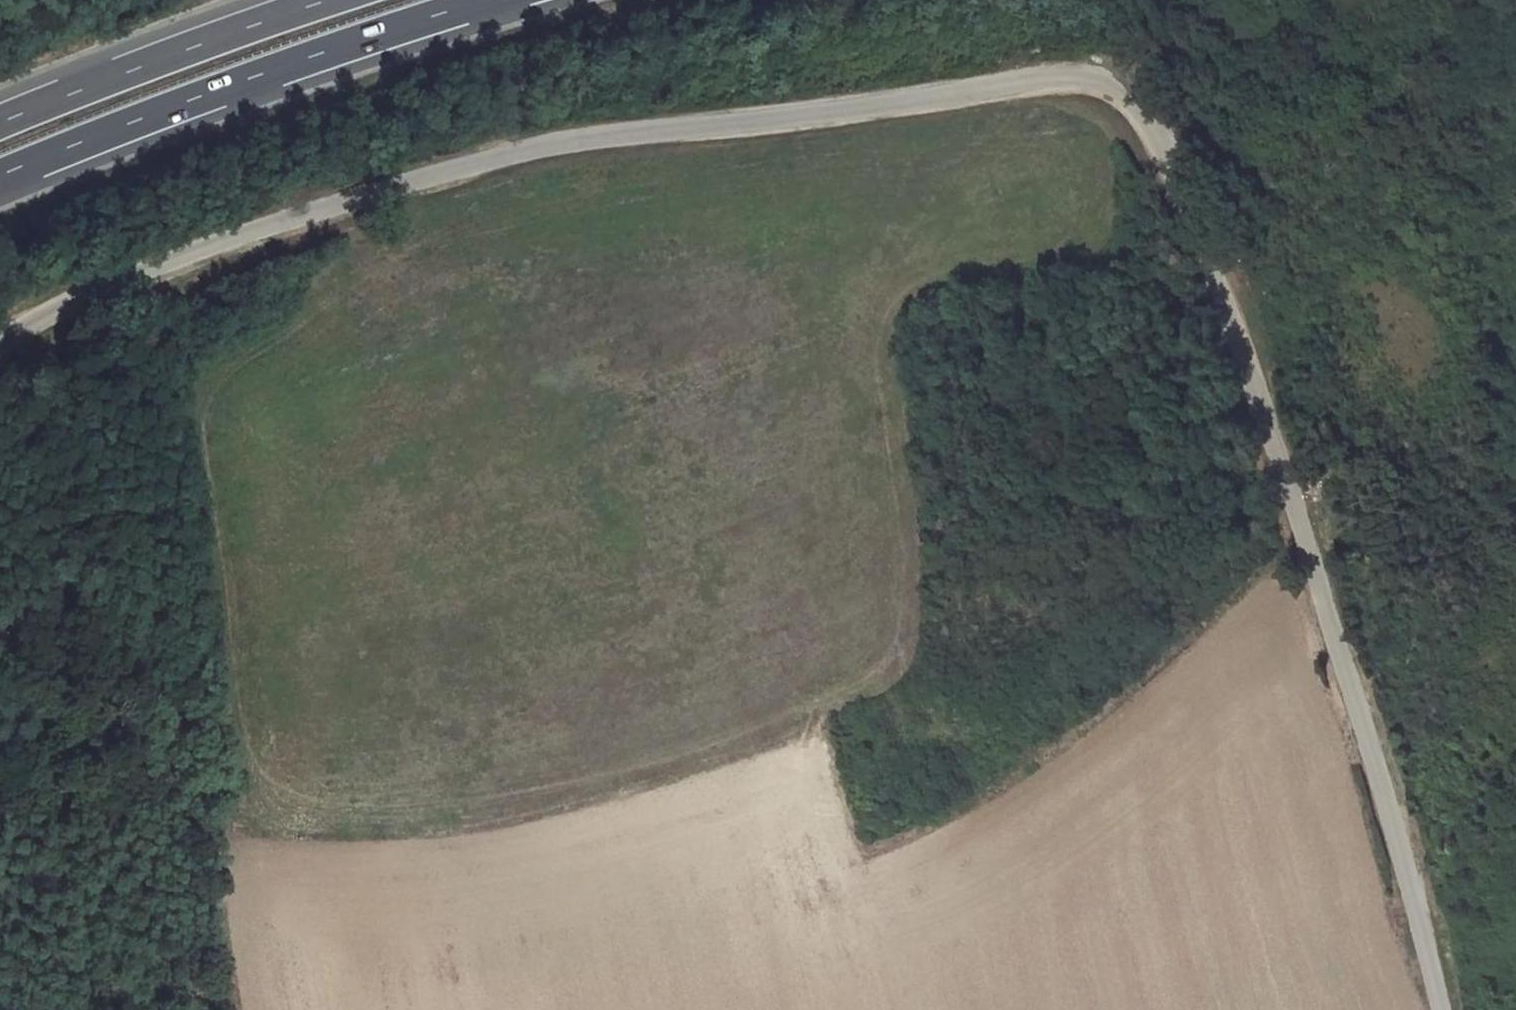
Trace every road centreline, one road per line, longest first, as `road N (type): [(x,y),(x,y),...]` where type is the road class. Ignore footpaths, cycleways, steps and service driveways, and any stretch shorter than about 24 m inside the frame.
road 1 (unclassified): [(1443,1009),(1228,291),(1122,86),(1069,73),(786,119),(554,140),(89,294),(0,351)]
road 2 (trunk): [(0,179),(493,0)]
road 3 (trunk): [(330,0),(0,122)]

